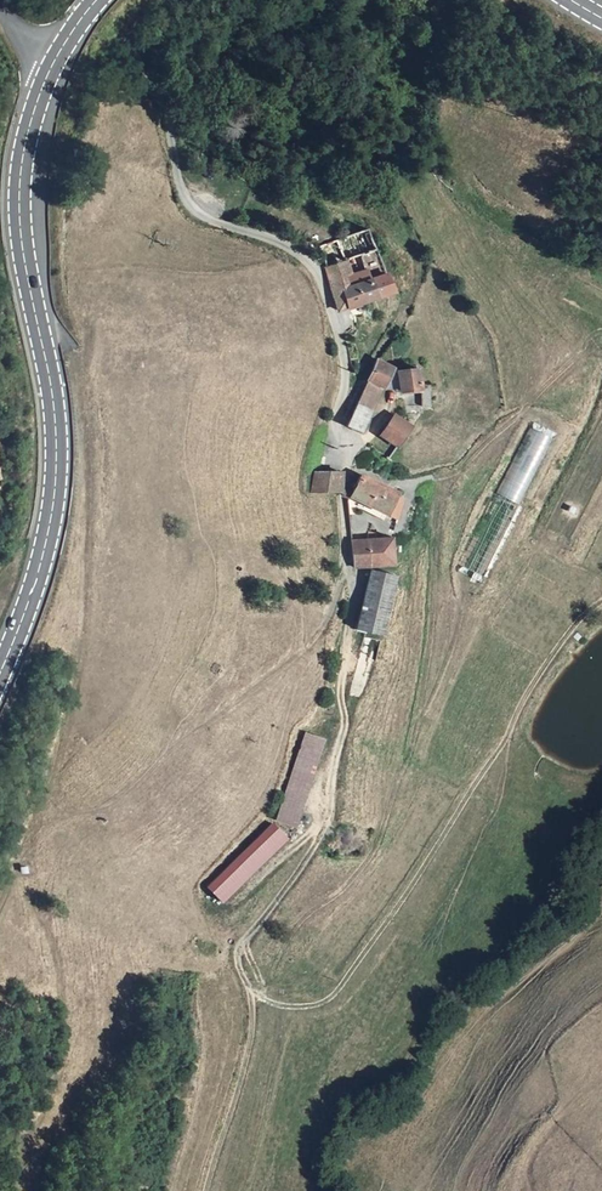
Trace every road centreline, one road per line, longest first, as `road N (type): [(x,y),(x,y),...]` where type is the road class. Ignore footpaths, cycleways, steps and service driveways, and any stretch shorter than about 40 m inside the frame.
road 1 (secondary): [(50,70),(27,136),(21,195),(54,396),(57,476),(36,582),(0,670)]
road 2 (unclassified): [(89,0),(150,71),(193,208),(278,241),(316,272),(346,357),(344,488)]

